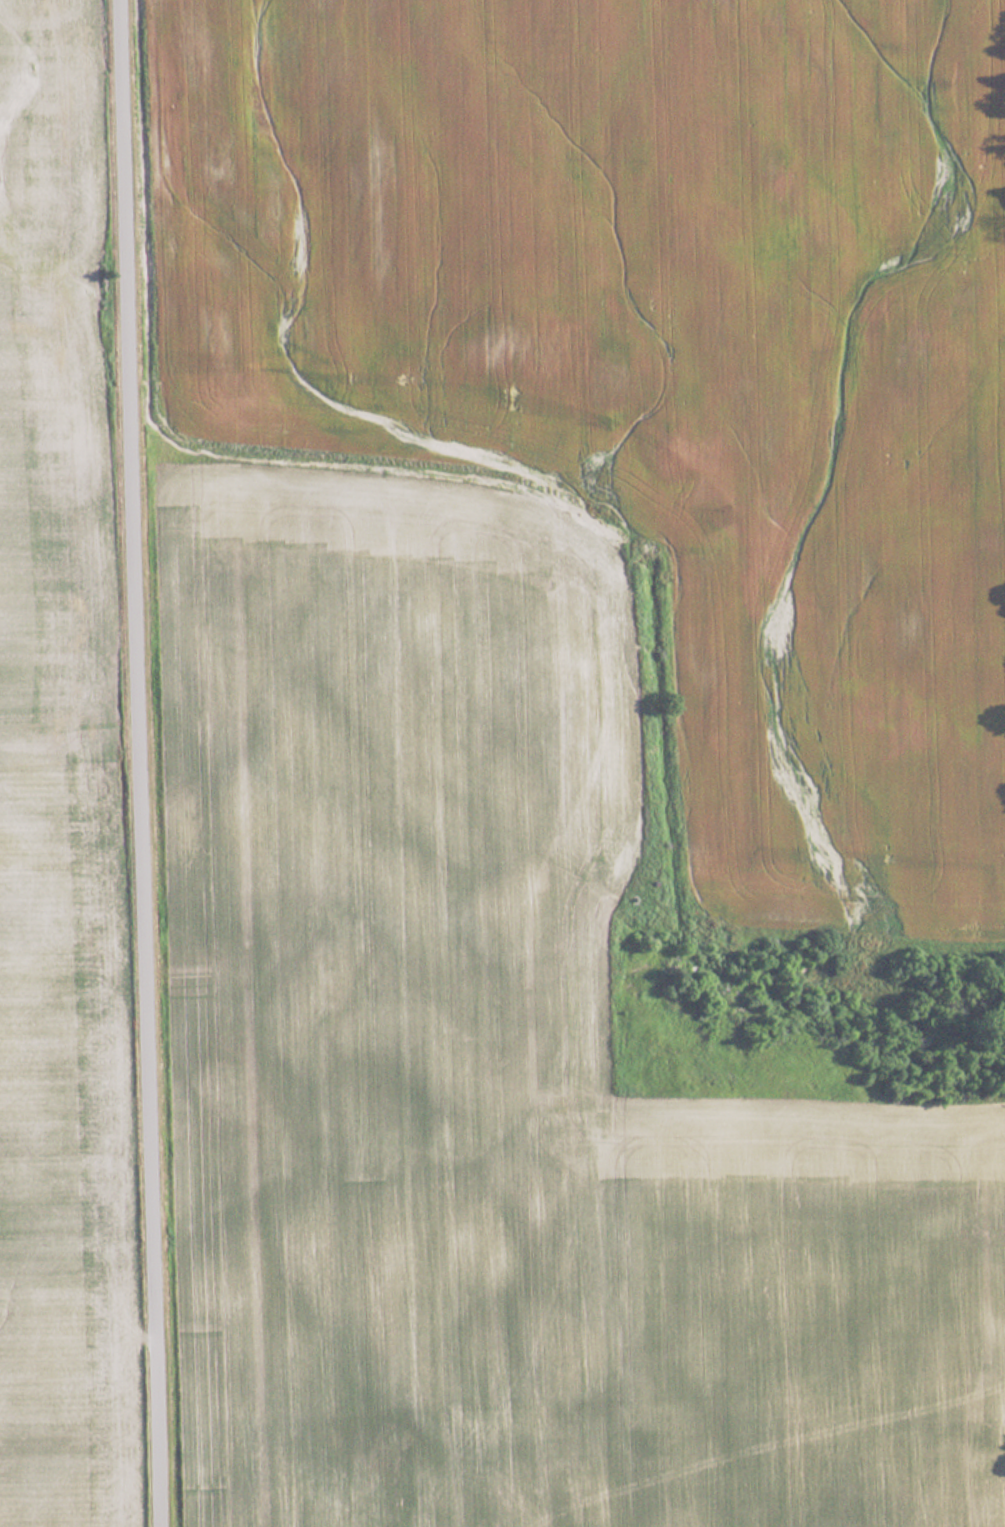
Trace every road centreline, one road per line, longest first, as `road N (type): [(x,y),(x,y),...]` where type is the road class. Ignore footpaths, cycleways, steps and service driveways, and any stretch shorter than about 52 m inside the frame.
road 1 (residential): [(120,0),(159,1526)]

